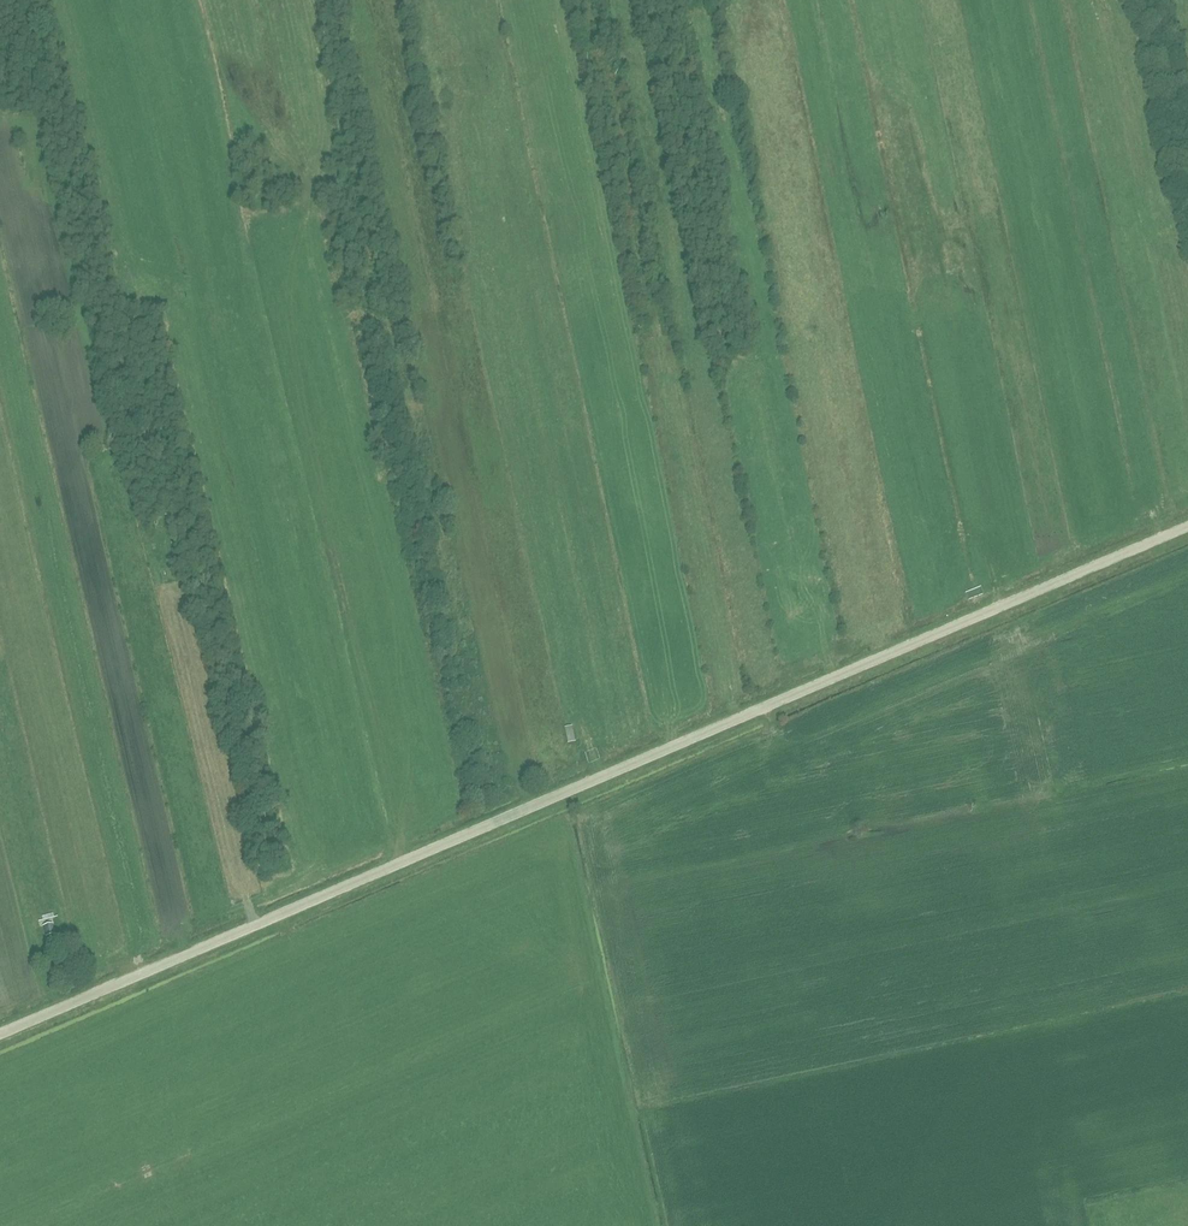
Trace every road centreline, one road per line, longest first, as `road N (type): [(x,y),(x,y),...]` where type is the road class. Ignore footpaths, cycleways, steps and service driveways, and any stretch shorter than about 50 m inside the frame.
road 1 (unclassified): [(0,1033),(1187,526)]

